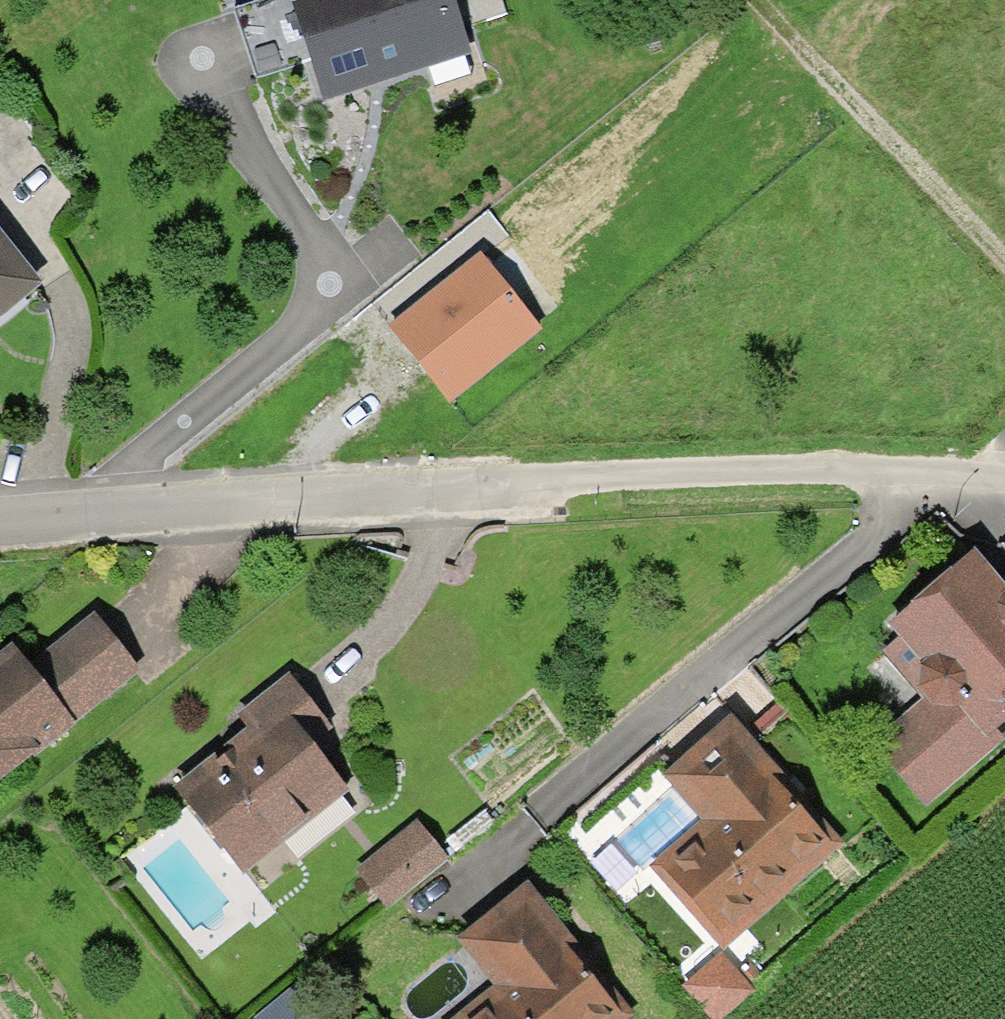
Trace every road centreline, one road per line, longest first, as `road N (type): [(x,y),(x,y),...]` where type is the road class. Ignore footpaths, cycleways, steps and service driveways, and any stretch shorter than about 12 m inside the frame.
road 1 (residential): [(1004,480),(938,471),(0,517)]
road 2 (track): [(740,0),(1004,259)]

